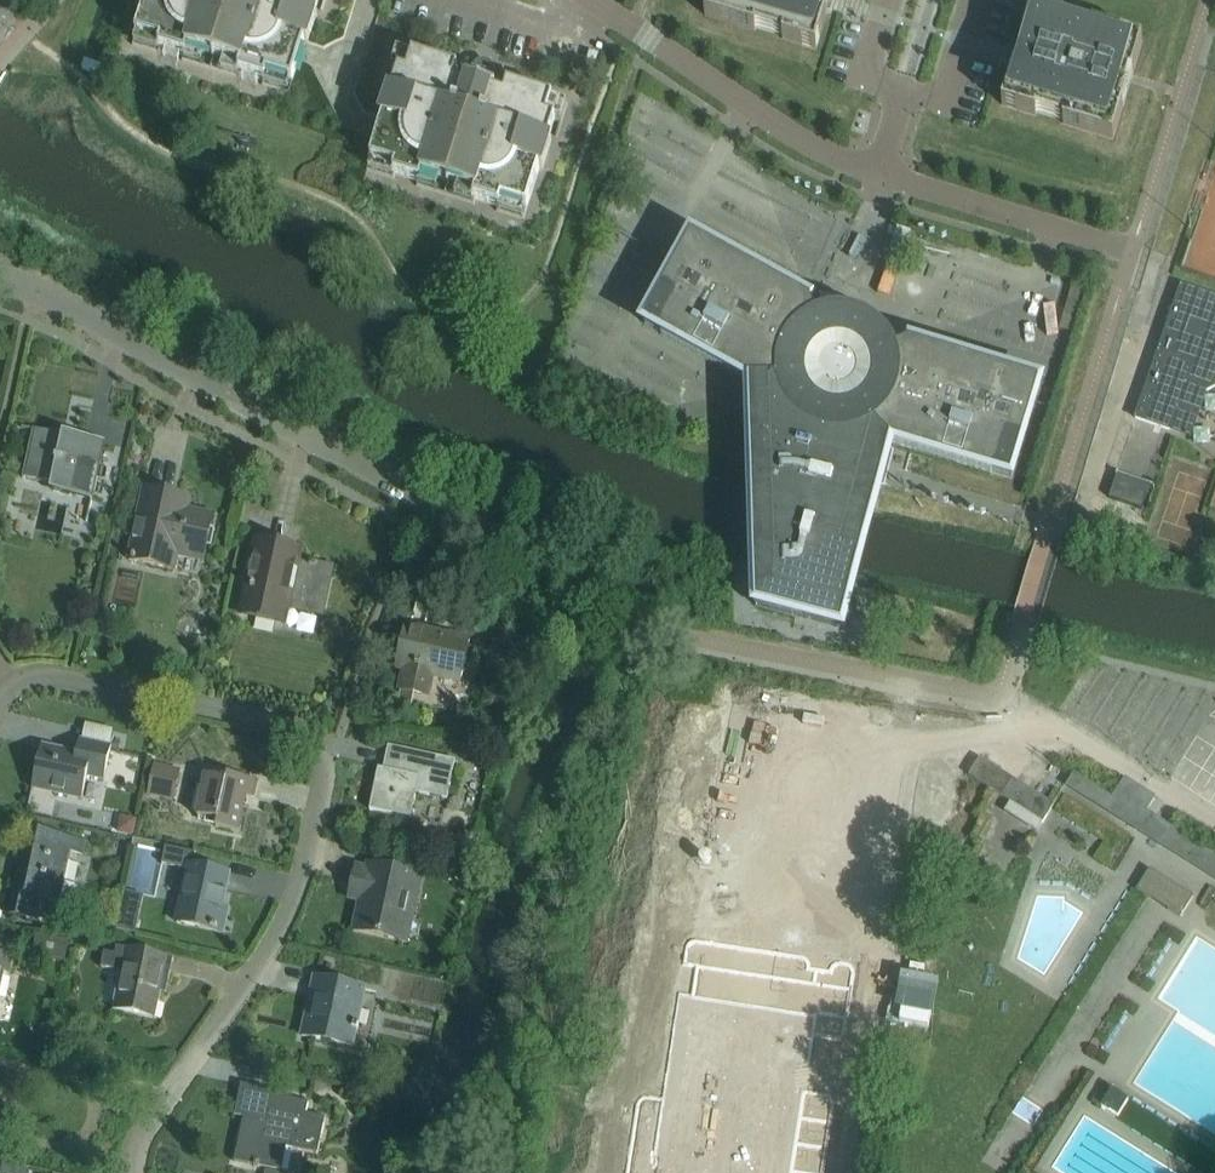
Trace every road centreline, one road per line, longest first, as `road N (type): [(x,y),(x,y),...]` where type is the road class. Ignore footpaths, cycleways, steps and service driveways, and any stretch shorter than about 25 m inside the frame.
road 1 (residential): [(137,1172),(153,1117),(282,922),(302,876),(323,754),(300,725),(278,717),(54,673),(8,684)]
road 2 (residential): [(580,581),(32,290),(0,283)]
road 3 (residential): [(880,174),(806,143),(592,0)]
road 4 (residential): [(1133,251),(880,174)]
road 5 (residential): [(906,88),(862,74),(885,0)]

